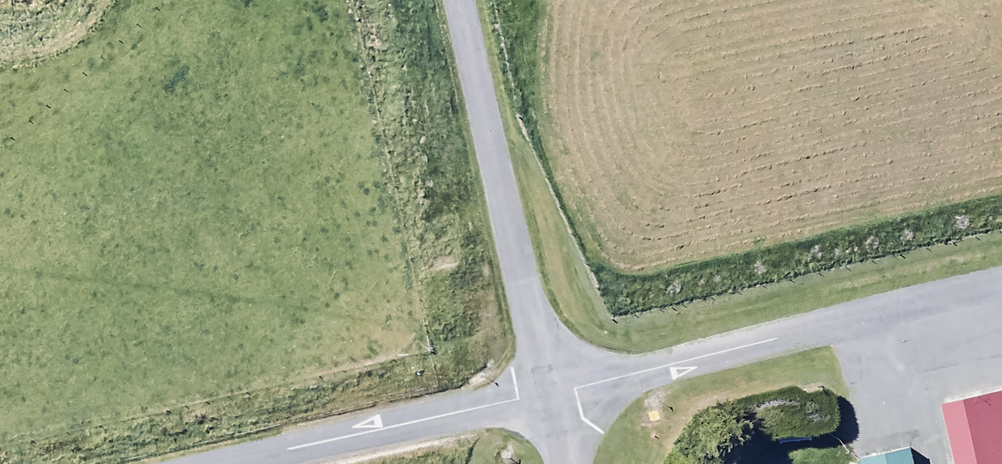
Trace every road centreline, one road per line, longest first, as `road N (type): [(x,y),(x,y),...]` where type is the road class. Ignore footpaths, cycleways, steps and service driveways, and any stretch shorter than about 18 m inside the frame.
road 1 (residential): [(547,394),(1001,285)]
road 2 (residential): [(547,394),(460,0)]
road 3 (residential): [(235,463),(547,394)]

